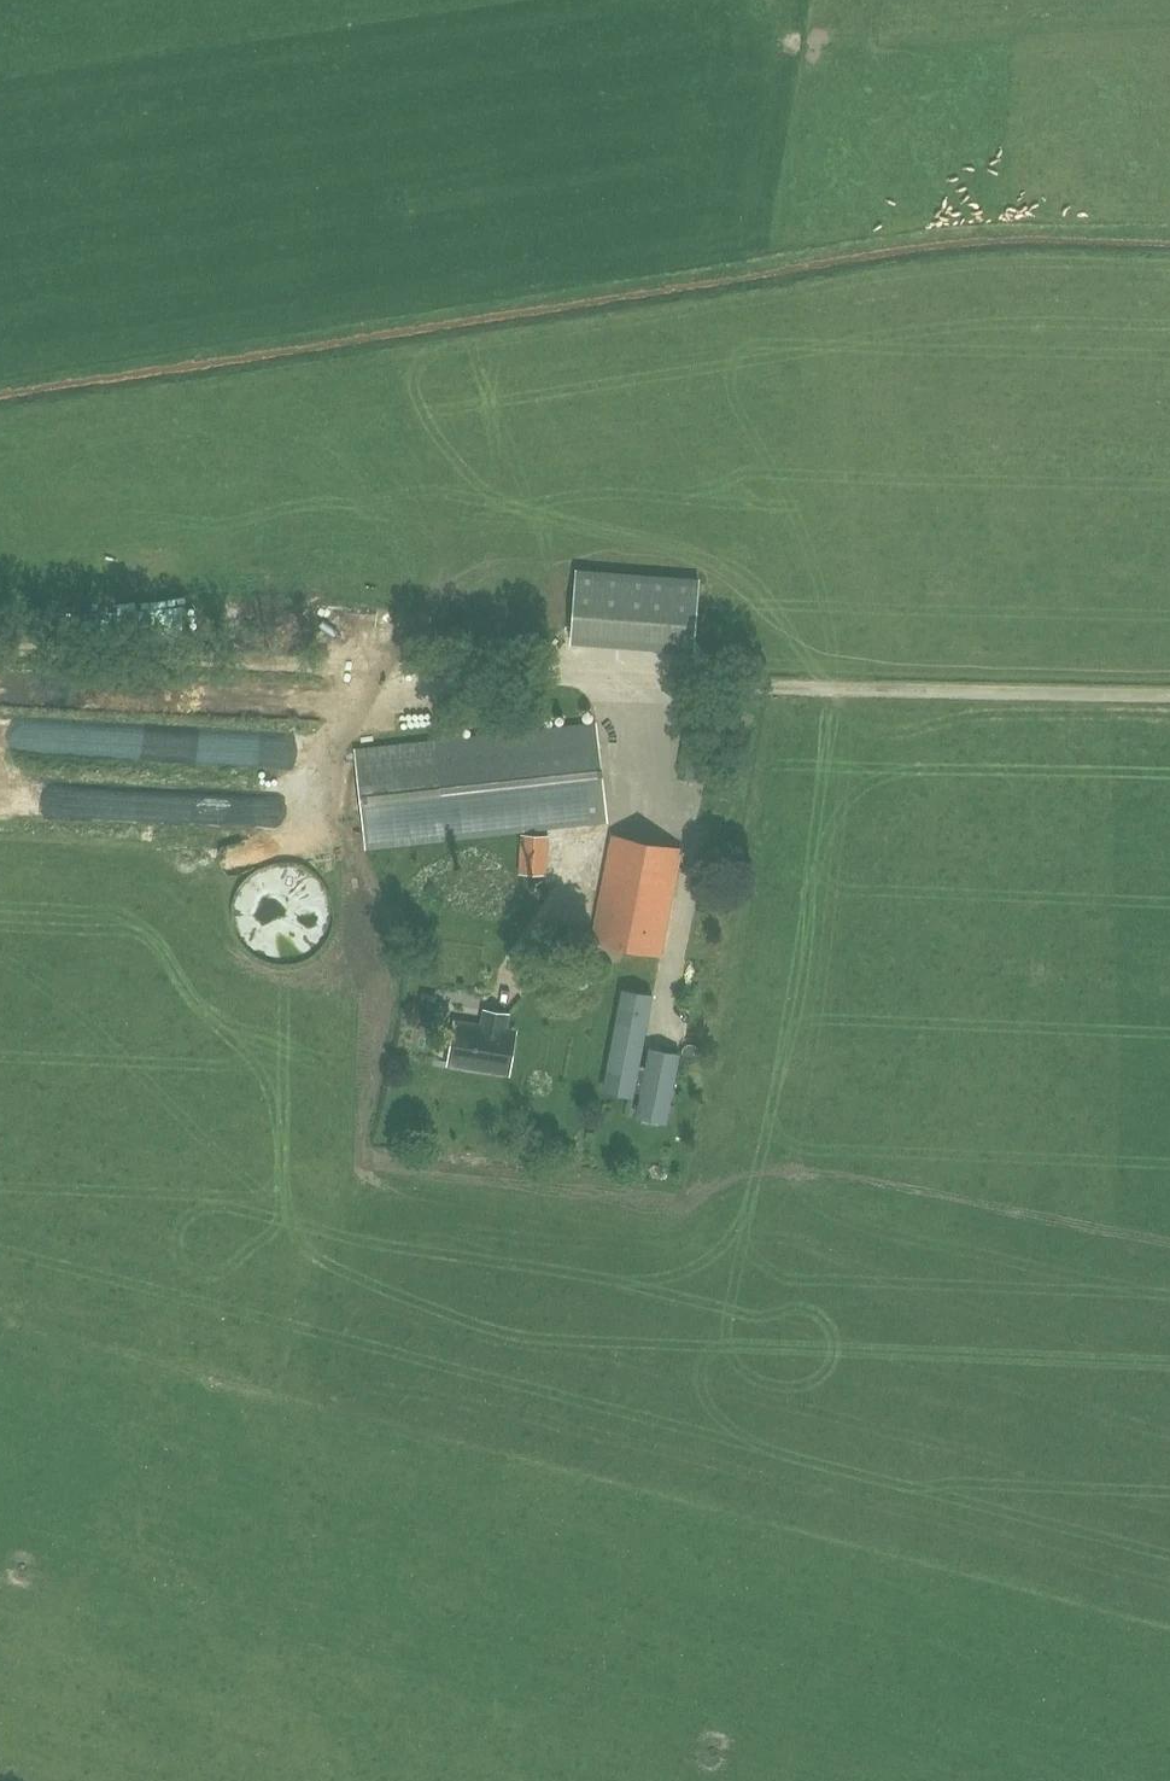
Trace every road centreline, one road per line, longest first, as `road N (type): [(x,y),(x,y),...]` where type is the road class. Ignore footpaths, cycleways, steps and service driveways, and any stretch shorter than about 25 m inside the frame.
road 1 (unclassified): [(1169,700),(427,674)]
road 2 (track): [(427,674),(0,653)]

